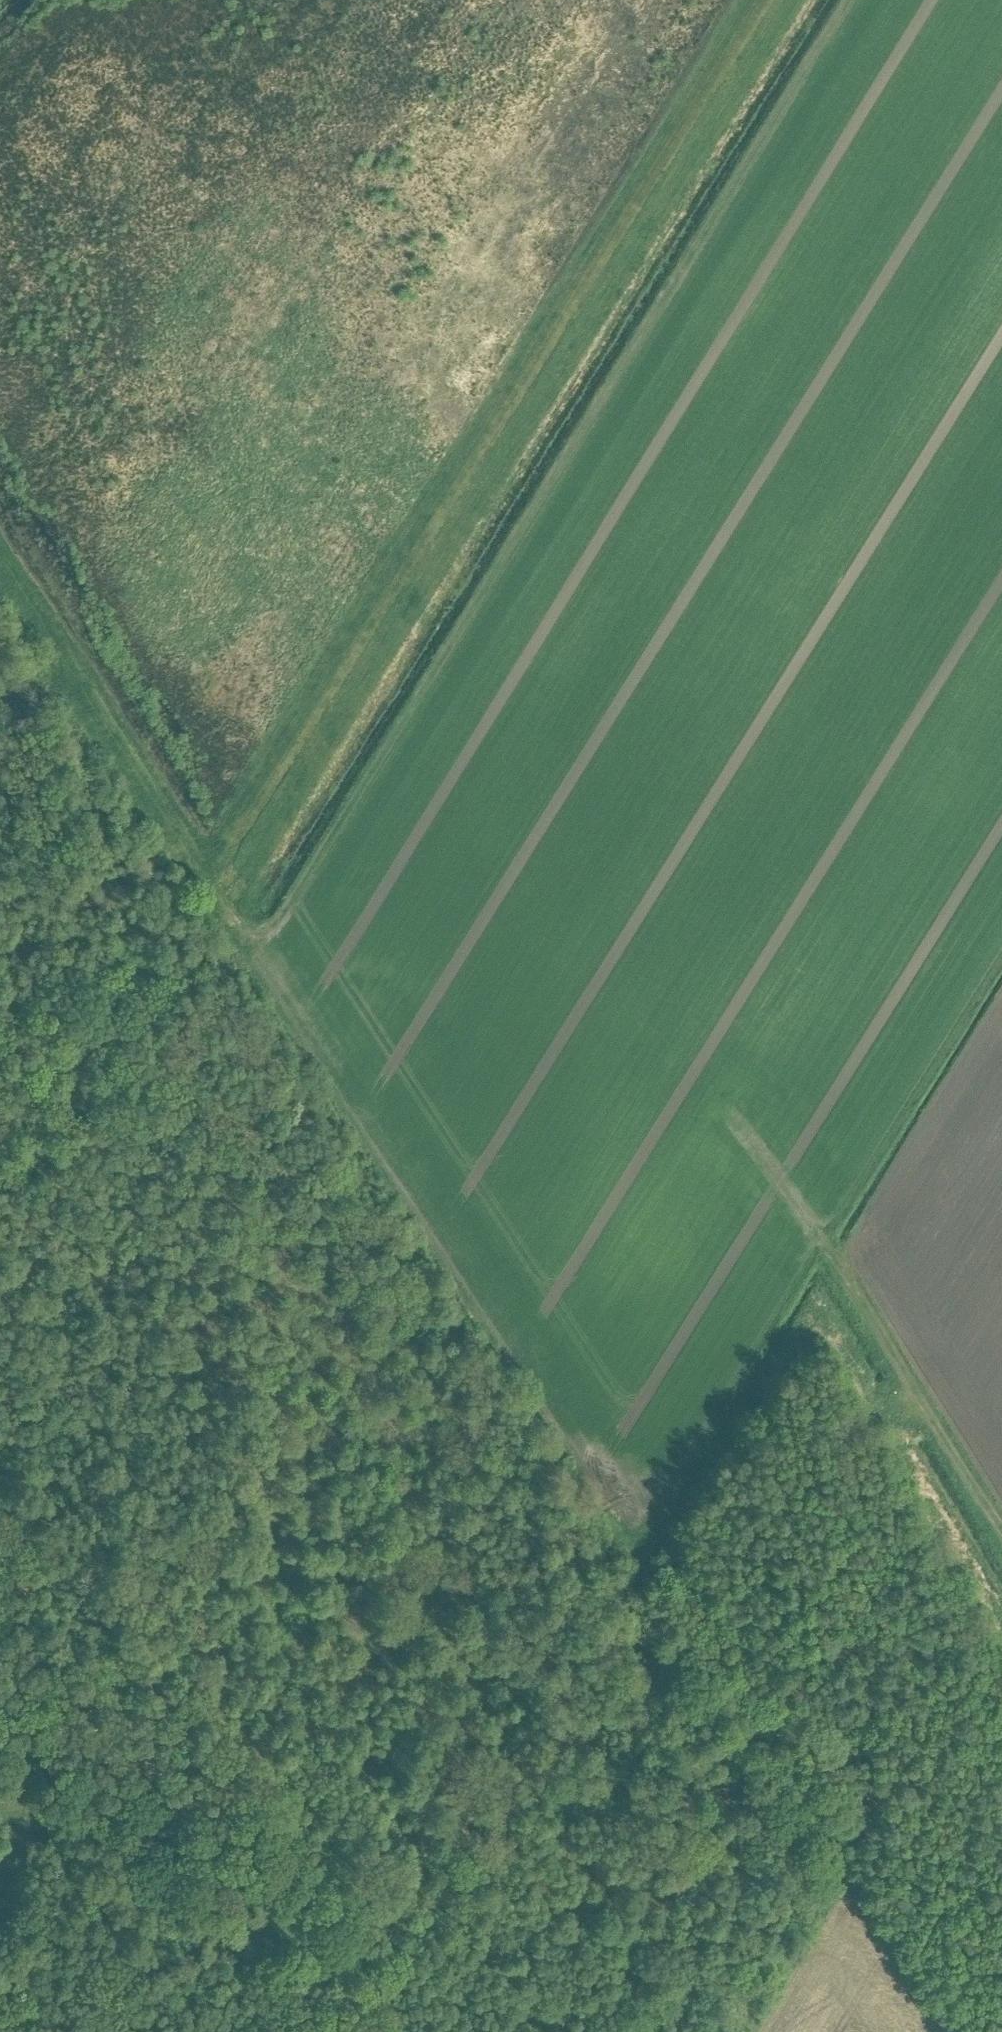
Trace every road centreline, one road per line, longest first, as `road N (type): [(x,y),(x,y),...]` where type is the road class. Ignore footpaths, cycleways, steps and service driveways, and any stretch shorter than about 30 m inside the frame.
road 1 (track): [(854,0),(276,927)]
road 2 (track): [(1001,1524),(833,1256)]

